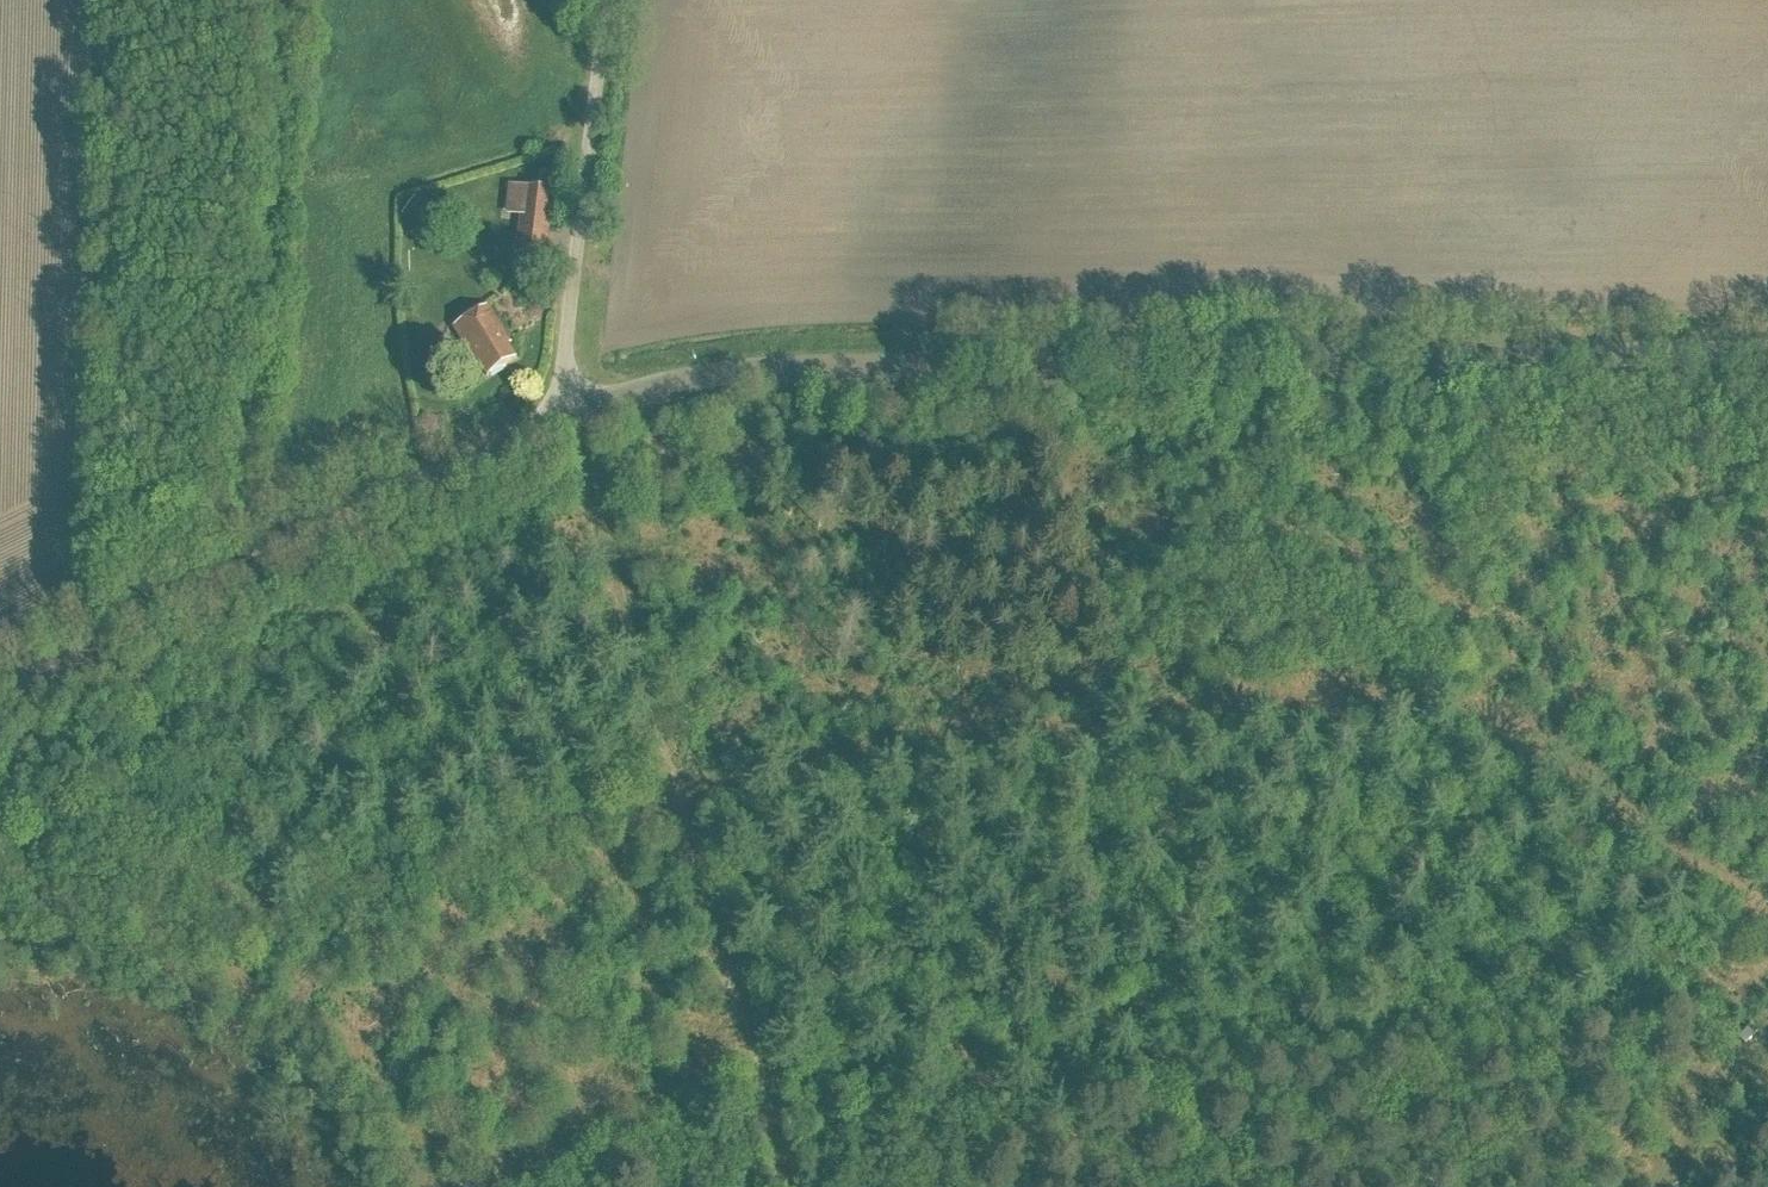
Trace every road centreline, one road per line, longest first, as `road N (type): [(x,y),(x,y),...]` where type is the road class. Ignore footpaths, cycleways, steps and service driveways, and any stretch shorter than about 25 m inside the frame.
road 1 (unclassified): [(497,447),(677,377),(779,363),(1767,344)]
road 2 (unclassified): [(0,690),(497,447)]
road 3 (unclassified): [(497,447),(563,341),(603,0)]

